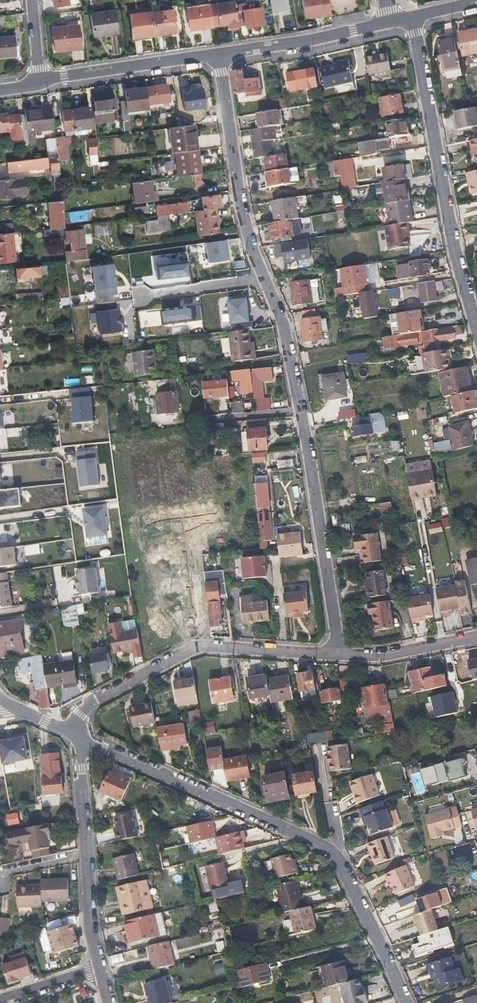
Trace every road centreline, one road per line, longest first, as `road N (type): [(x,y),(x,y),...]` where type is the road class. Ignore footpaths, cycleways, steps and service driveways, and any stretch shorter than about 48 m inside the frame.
road 1 (residential): [(339,654),(313,474),(282,320),(242,208),(220,55)]
road 2 (residential): [(413,18),(456,270),(476,330)]
road 3 (residential): [(77,735),(87,706),(201,646),(339,654)]
road 4 (residential): [(77,735),(331,852)]
road 5 (residential): [(39,84),(220,55)]
road 6 (residential): [(220,55),(389,23)]
road 7 (residential): [(331,852),(405,1002)]
road 8 (residential): [(339,654),(476,637)]
road 9 (residential): [(85,857),(77,735)]

